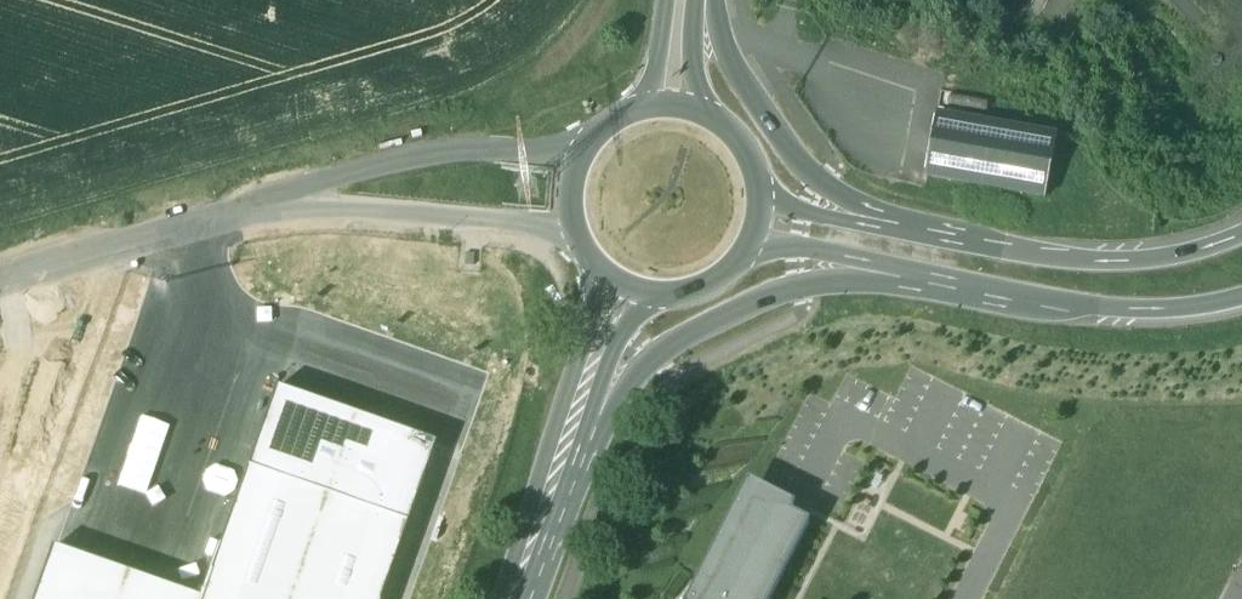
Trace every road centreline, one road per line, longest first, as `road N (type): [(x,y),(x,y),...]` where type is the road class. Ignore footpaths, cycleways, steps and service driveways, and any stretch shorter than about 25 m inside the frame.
road 1 (motorway): [(561,472),(638,377),(671,350),(770,300),(900,270)]
road 2 (motorway): [(900,270),(1137,310),(1241,298)]
road 3 (motorway): [(1241,234),(1154,261),(1102,263),(914,233)]
road 4 (motorway): [(914,233),(825,193),(774,136),(742,87),(715,0)]
road 5 (unclassified): [(291,199),(0,281)]
road 6 (unclassified): [(578,160),(412,157),(291,199)]
road 7 (unclassified): [(291,199),(572,226)]
road 8 (track): [(444,598),(515,382)]
road 9 (motorway): [(914,233),(766,202)]
road 10 (motorway): [(757,243),(900,270)]
road 11 (primary): [(634,295),(694,297),(721,285),(757,243)]
road 12 (primary): [(513,598),(561,472)]
road 13 (primary): [(609,282),(582,402)]

